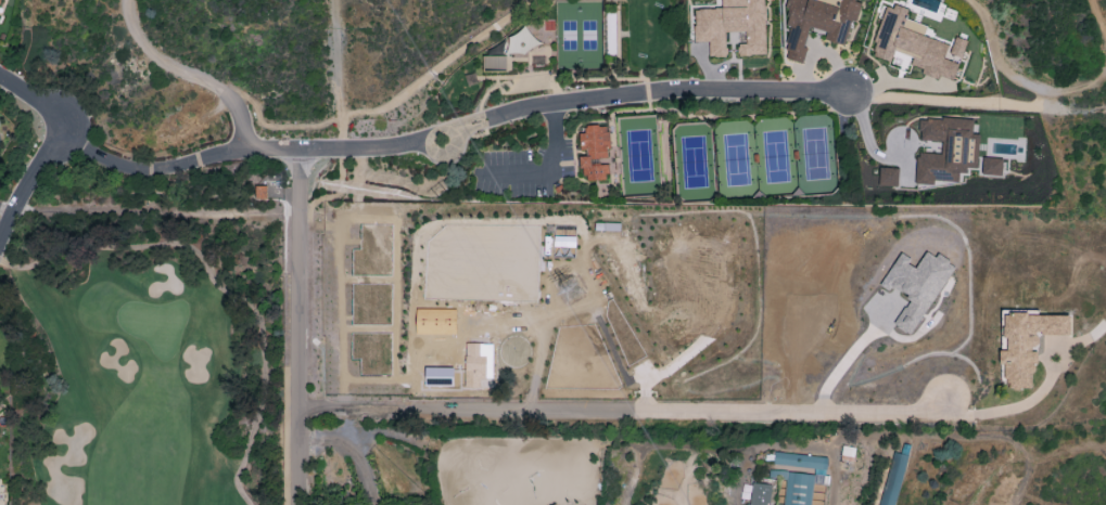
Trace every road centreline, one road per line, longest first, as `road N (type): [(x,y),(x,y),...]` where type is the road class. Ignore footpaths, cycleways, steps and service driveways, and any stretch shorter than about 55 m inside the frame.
road 1 (residential): [(295,406),(819,413),(907,410),(943,394)]
road 2 (residential): [(847,91),(569,98),(437,137),(296,148)]
road 3 (residential): [(289,504),(296,148)]
road 4 (residential): [(56,137),(132,168),(162,170),(198,159)]

